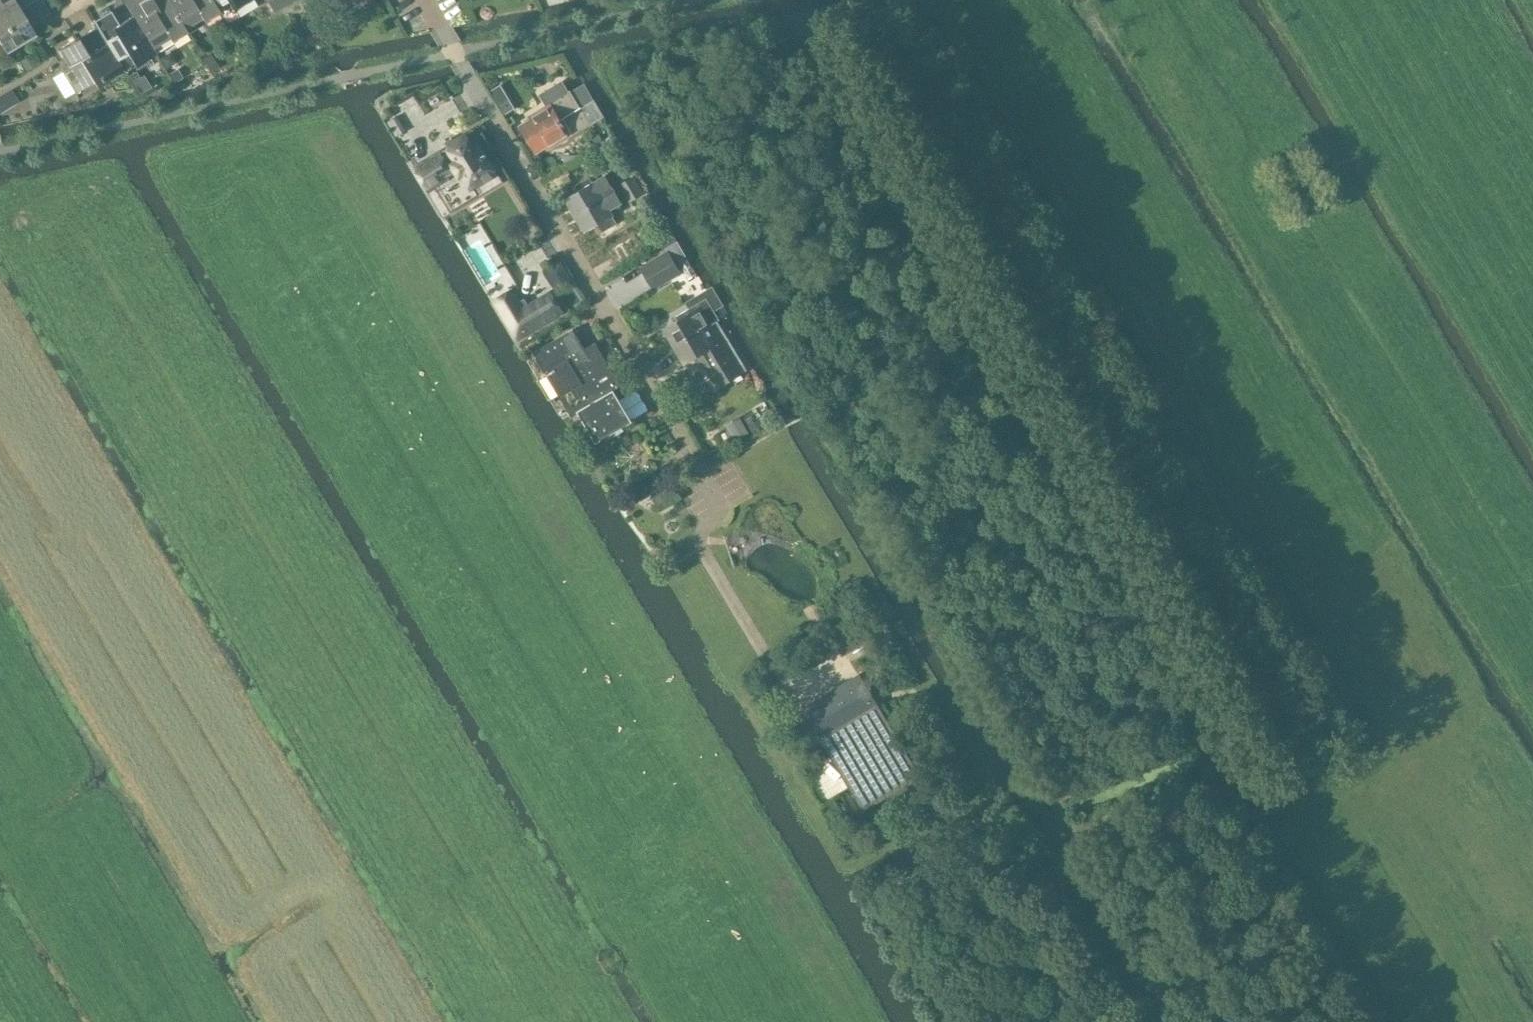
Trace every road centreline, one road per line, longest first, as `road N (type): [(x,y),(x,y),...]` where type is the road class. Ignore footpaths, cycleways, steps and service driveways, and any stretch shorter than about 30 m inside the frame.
road 1 (residential): [(694,456),(423,0)]
road 2 (residential): [(768,659),(703,550),(714,488),(694,456)]

